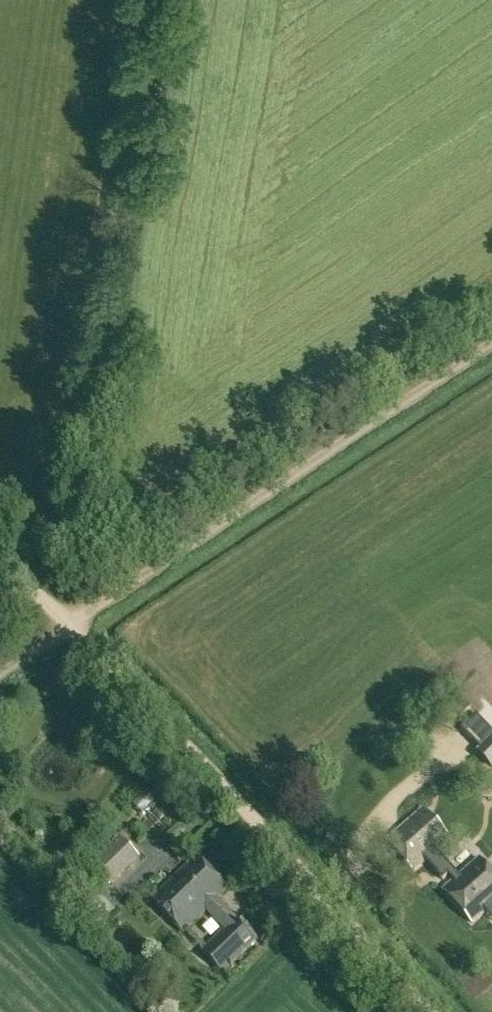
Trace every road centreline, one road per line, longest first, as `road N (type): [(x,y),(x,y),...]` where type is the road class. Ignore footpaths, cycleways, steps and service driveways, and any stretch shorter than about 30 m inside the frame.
road 1 (track): [(161,0),(70,623)]
road 2 (track): [(70,623),(437,1011)]
road 3 (track): [(491,340),(70,623)]

